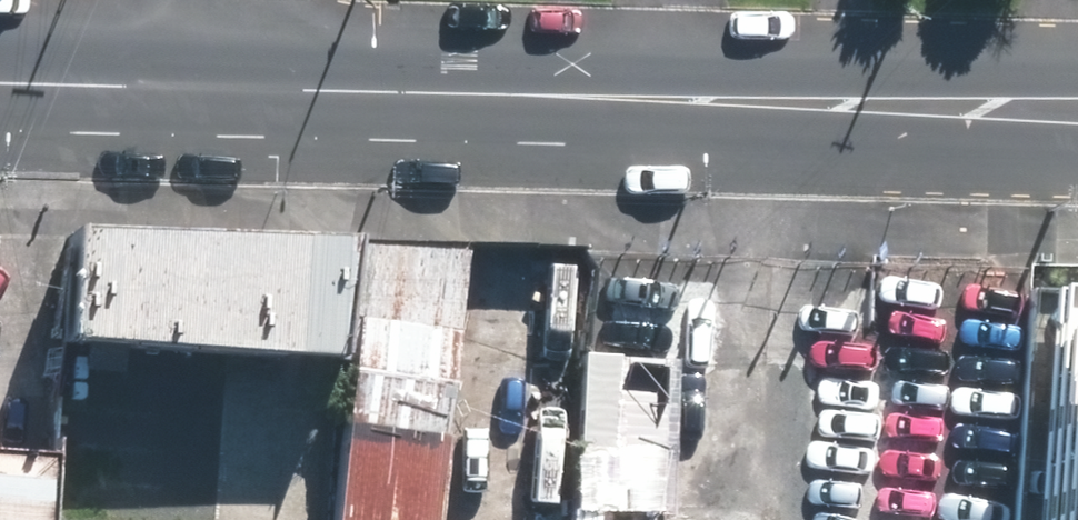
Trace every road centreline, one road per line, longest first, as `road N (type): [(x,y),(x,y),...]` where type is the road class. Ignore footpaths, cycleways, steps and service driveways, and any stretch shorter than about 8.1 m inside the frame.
road 1 (secondary): [(1077,142),(347,91)]
road 2 (secondary): [(347,91),(1077,76)]
road 3 (secondary): [(0,82),(217,88)]
road 4 (secondary): [(217,88),(347,91)]

